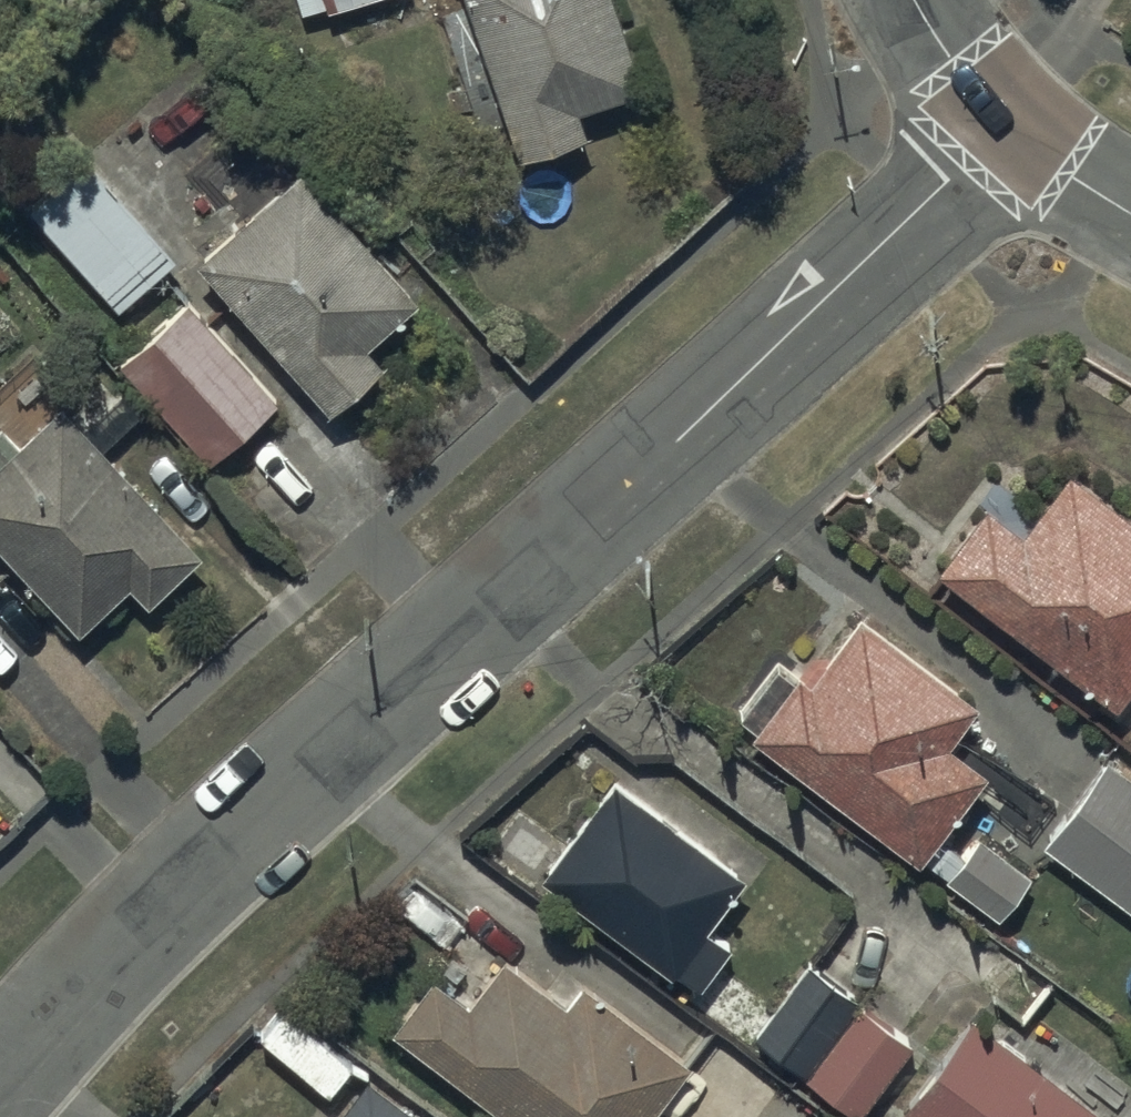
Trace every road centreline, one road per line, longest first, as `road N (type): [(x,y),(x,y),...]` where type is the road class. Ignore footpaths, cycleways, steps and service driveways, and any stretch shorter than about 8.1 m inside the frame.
road 1 (residential): [(1005,127),(195,874),(0,1083)]
road 2 (unclassified): [(918,0),(1005,127)]
road 3 (unclassified): [(1005,127),(1130,215)]

